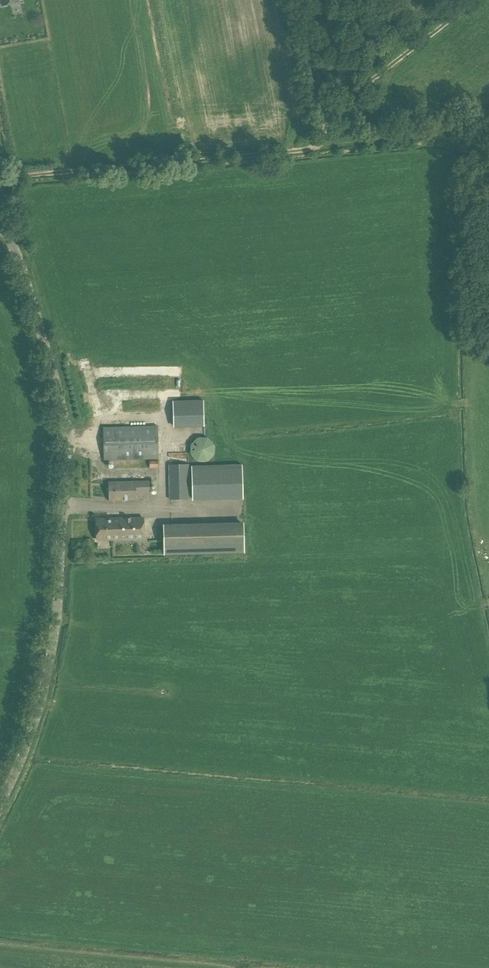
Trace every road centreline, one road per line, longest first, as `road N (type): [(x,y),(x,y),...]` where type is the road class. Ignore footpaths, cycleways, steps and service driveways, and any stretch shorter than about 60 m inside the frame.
road 1 (track): [(2,180),(451,145),(482,194),(488,340)]
road 2 (tertiary): [(0,809),(35,732),(59,646),(65,581),(64,411),(0,231)]
road 3 (track): [(477,0),(346,104),(327,126),(323,151)]

